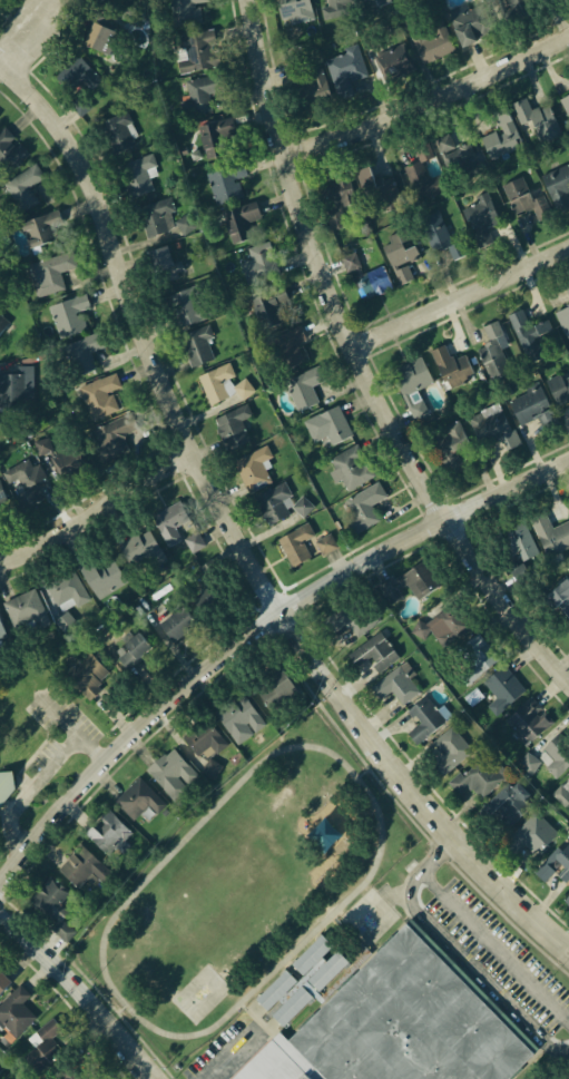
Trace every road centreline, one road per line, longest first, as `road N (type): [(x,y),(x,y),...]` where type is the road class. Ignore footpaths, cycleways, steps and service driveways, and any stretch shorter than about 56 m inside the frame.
road 1 (residential): [(568,947),(426,805),(285,611),(166,383),(88,169),(46,105),(0,61)]
road 2 (residential): [(568,678),(449,517),(355,346),(285,153),(254,0)]
road 3 (residential): [(0,878),(101,759),(254,632),(382,551),(568,459)]
road 4 (residential): [(285,153),(418,109),(568,36)]
road 5 (residential): [(568,248),(355,346)]
road 6 (residential): [(0,913),(81,985),(158,1078)]
road 7 (residential): [(0,565),(198,454)]

